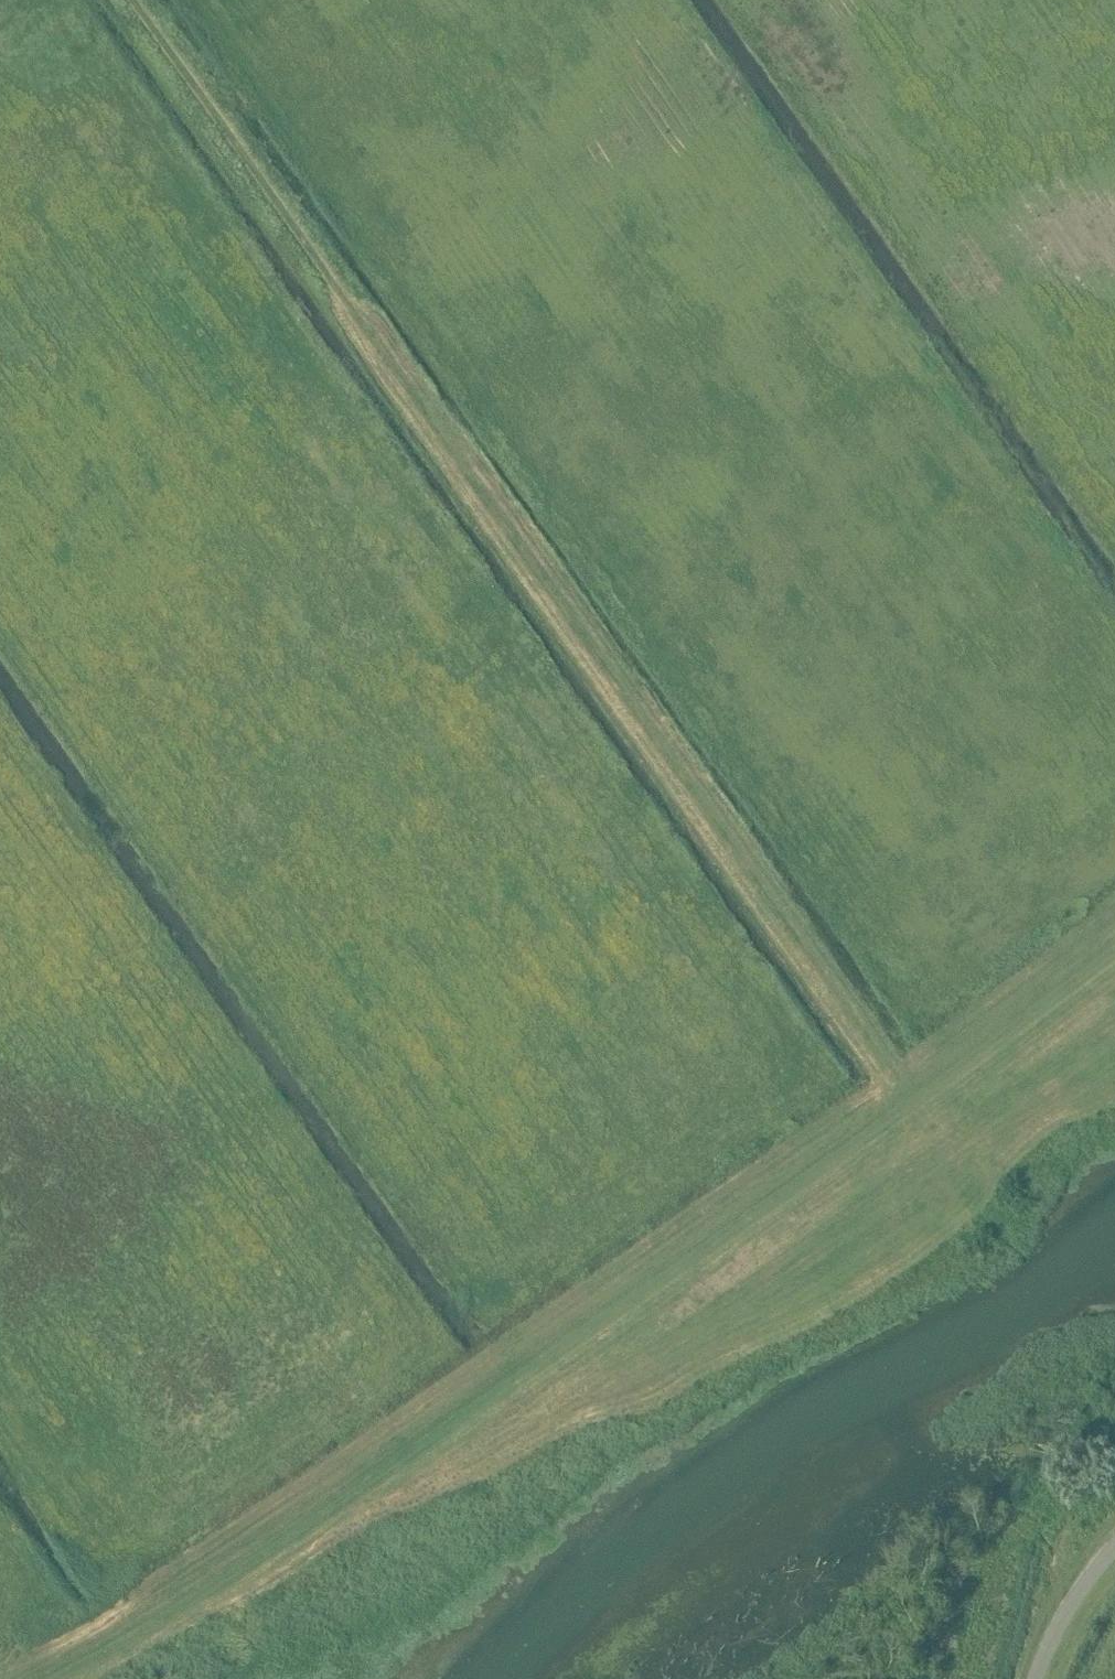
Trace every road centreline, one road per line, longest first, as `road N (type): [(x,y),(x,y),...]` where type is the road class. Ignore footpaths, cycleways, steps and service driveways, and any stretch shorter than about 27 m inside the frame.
road 1 (track): [(913,1100),(128,0)]
road 2 (unclassified): [(1036,1678),(1091,1574),(1114,1553)]

